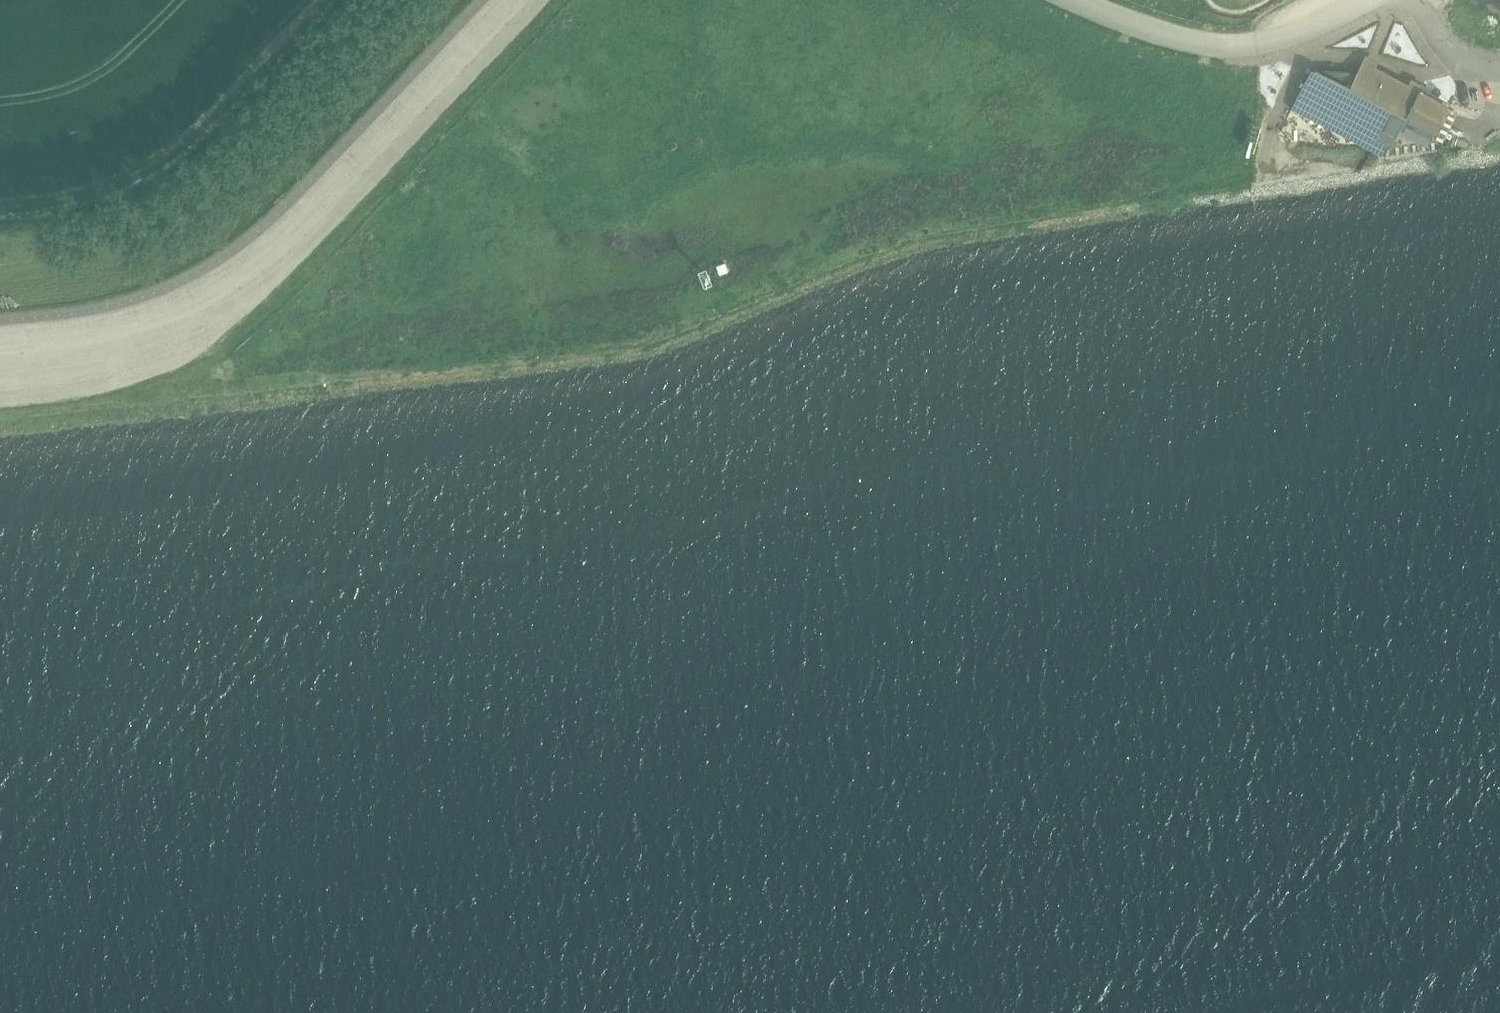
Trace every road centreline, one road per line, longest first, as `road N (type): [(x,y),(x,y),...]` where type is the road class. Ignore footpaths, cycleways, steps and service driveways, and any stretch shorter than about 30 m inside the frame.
road 1 (unclassified): [(1074,0),(1171,38),(1235,44),(1368,0)]

